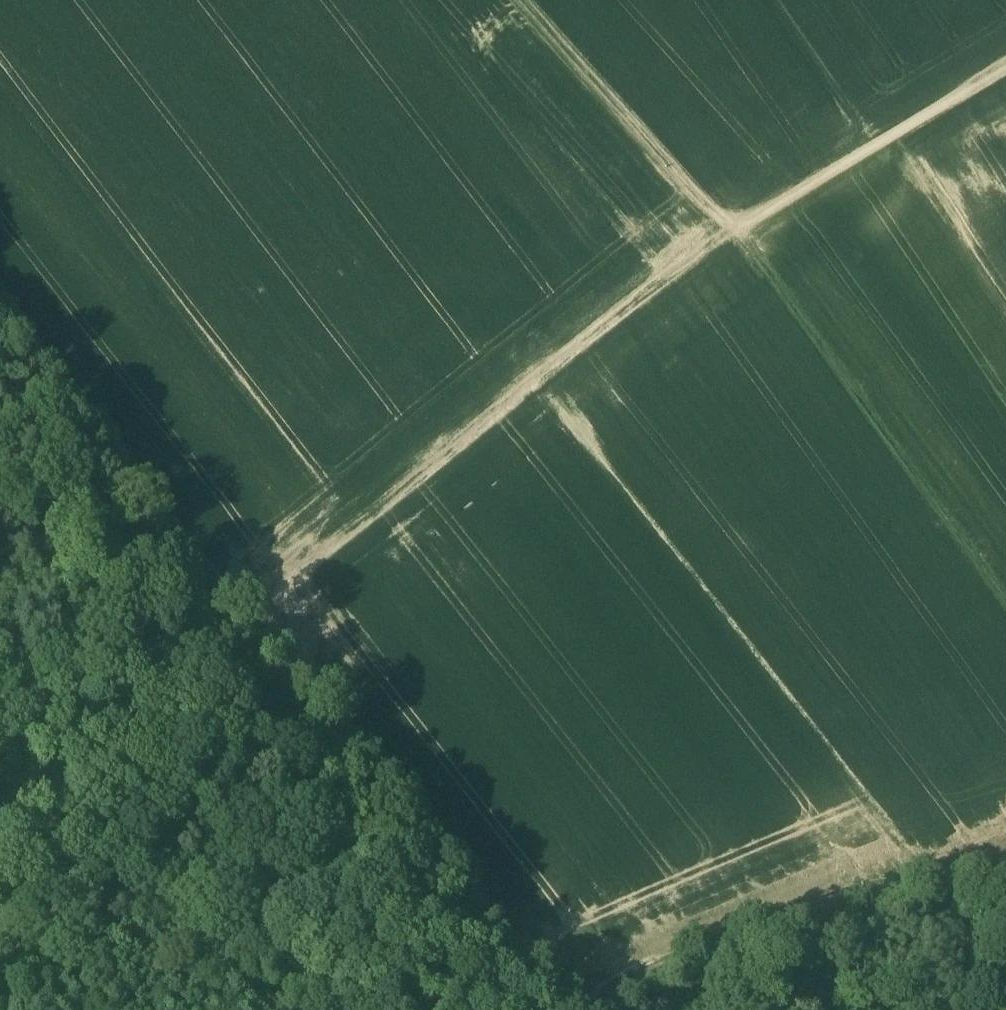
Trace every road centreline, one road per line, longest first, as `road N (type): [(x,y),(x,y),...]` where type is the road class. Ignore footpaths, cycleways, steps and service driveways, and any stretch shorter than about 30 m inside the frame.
road 1 (track): [(1005,84),(741,247),(258,622)]
road 2 (track): [(0,279),(486,932),(559,1009)]
road 3 (track): [(1005,600),(751,241),(533,0)]
road 4 (track): [(599,1009),(751,932),(929,882),(1005,871)]

